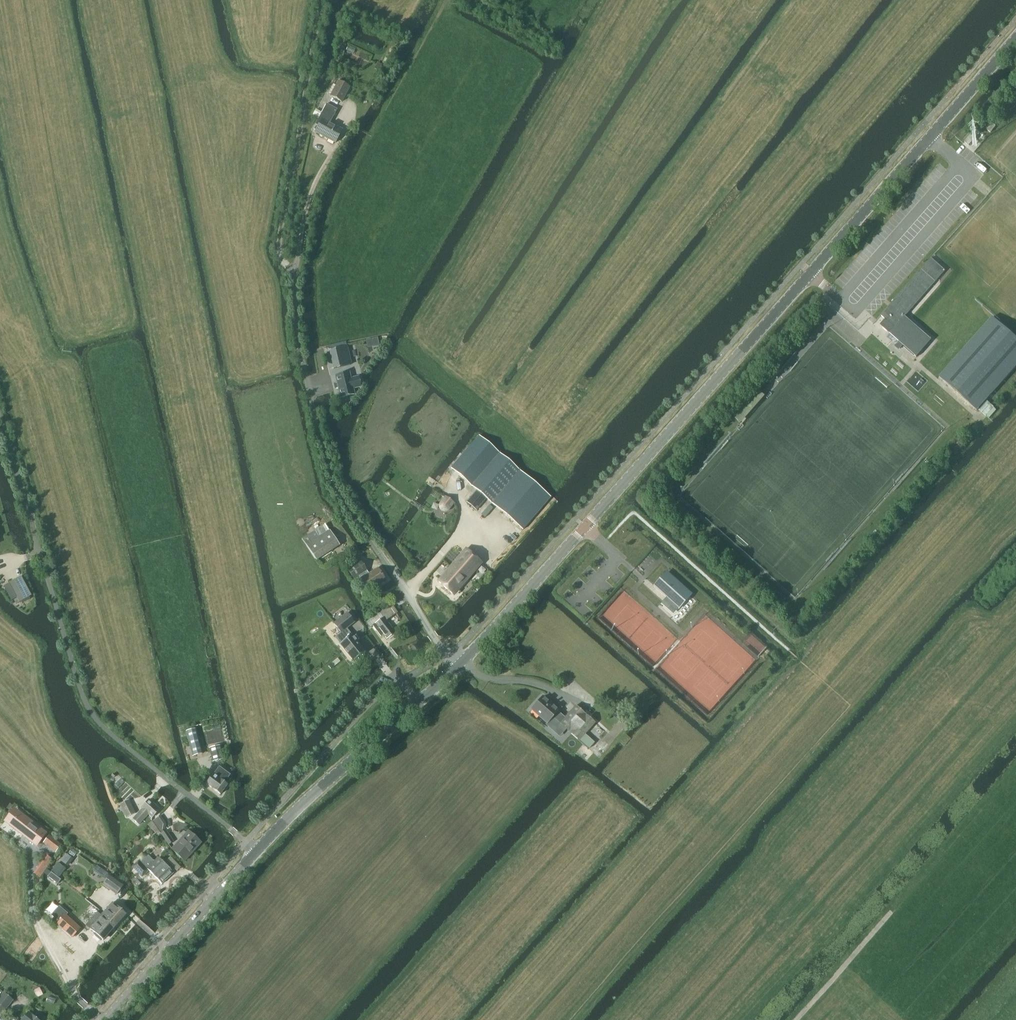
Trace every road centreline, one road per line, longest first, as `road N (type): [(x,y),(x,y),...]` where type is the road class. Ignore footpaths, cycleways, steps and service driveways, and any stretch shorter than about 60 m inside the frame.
road 1 (tertiary): [(457,665),(1015,41)]
road 2 (unclassified): [(256,851),(90,713),(20,482)]
road 3 (unclassified): [(457,665),(336,491),(296,335),(294,276)]
road 4 (tertiary): [(256,851),(457,665)]
road 5 (tertiary): [(106,1019),(256,851)]
road 6 (track): [(795,1019),(890,914)]

